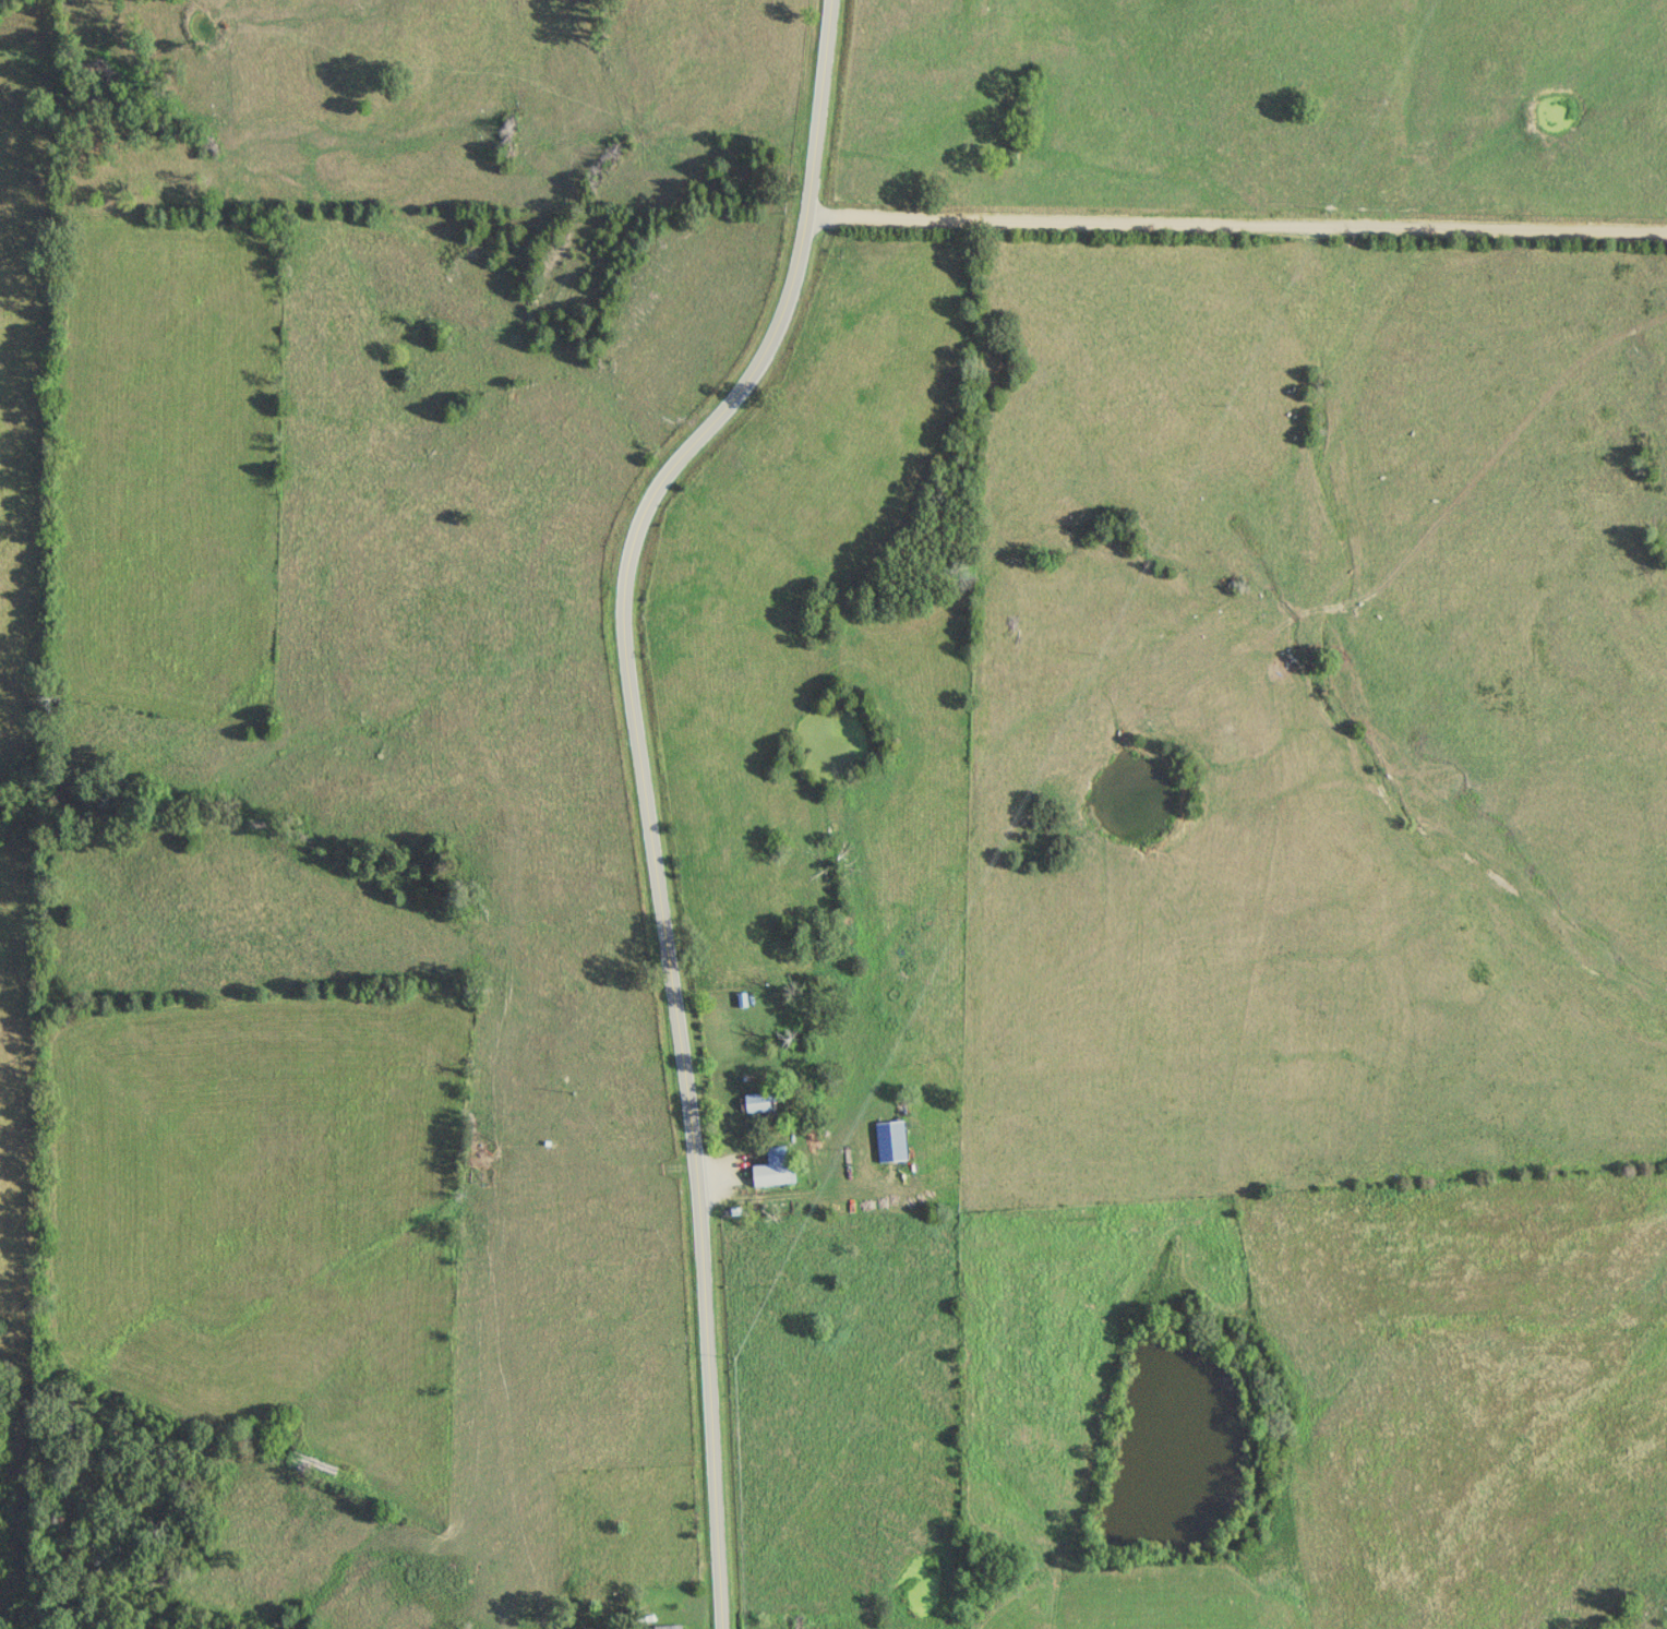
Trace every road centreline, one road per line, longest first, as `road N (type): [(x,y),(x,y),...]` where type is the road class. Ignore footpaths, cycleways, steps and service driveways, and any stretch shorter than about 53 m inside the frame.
road 1 (secondary): [(722,1628),(699,1154),(625,667),(625,616),(629,572),(660,490),(769,354),(794,280),(834,0)]
road 2 (residential): [(1666,233),(804,226)]

